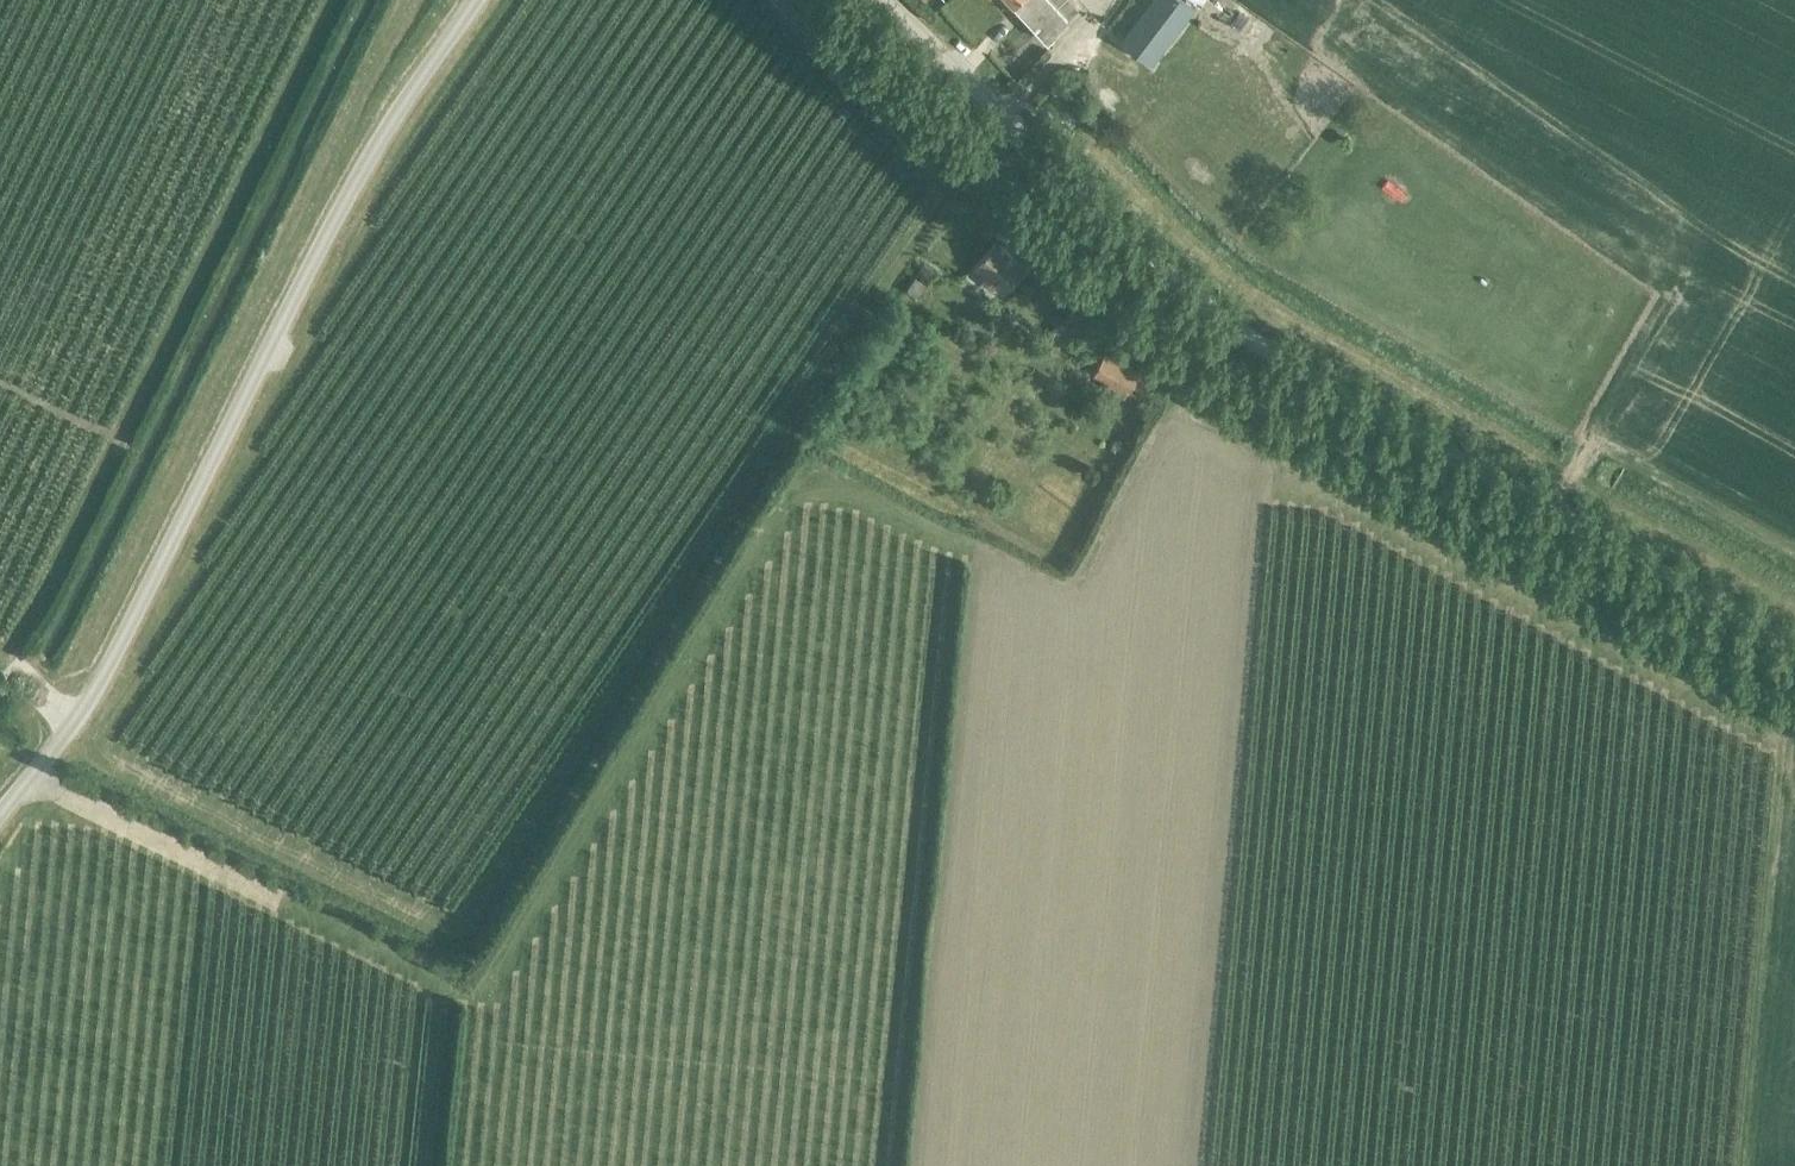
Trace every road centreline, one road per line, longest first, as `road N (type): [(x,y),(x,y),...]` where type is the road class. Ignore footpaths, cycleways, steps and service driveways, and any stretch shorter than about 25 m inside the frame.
road 1 (unclassified): [(1794,648),(1265,351),(1112,224),(888,0)]
road 2 (unclassified): [(474,0),(376,144),(93,693),(0,815)]

